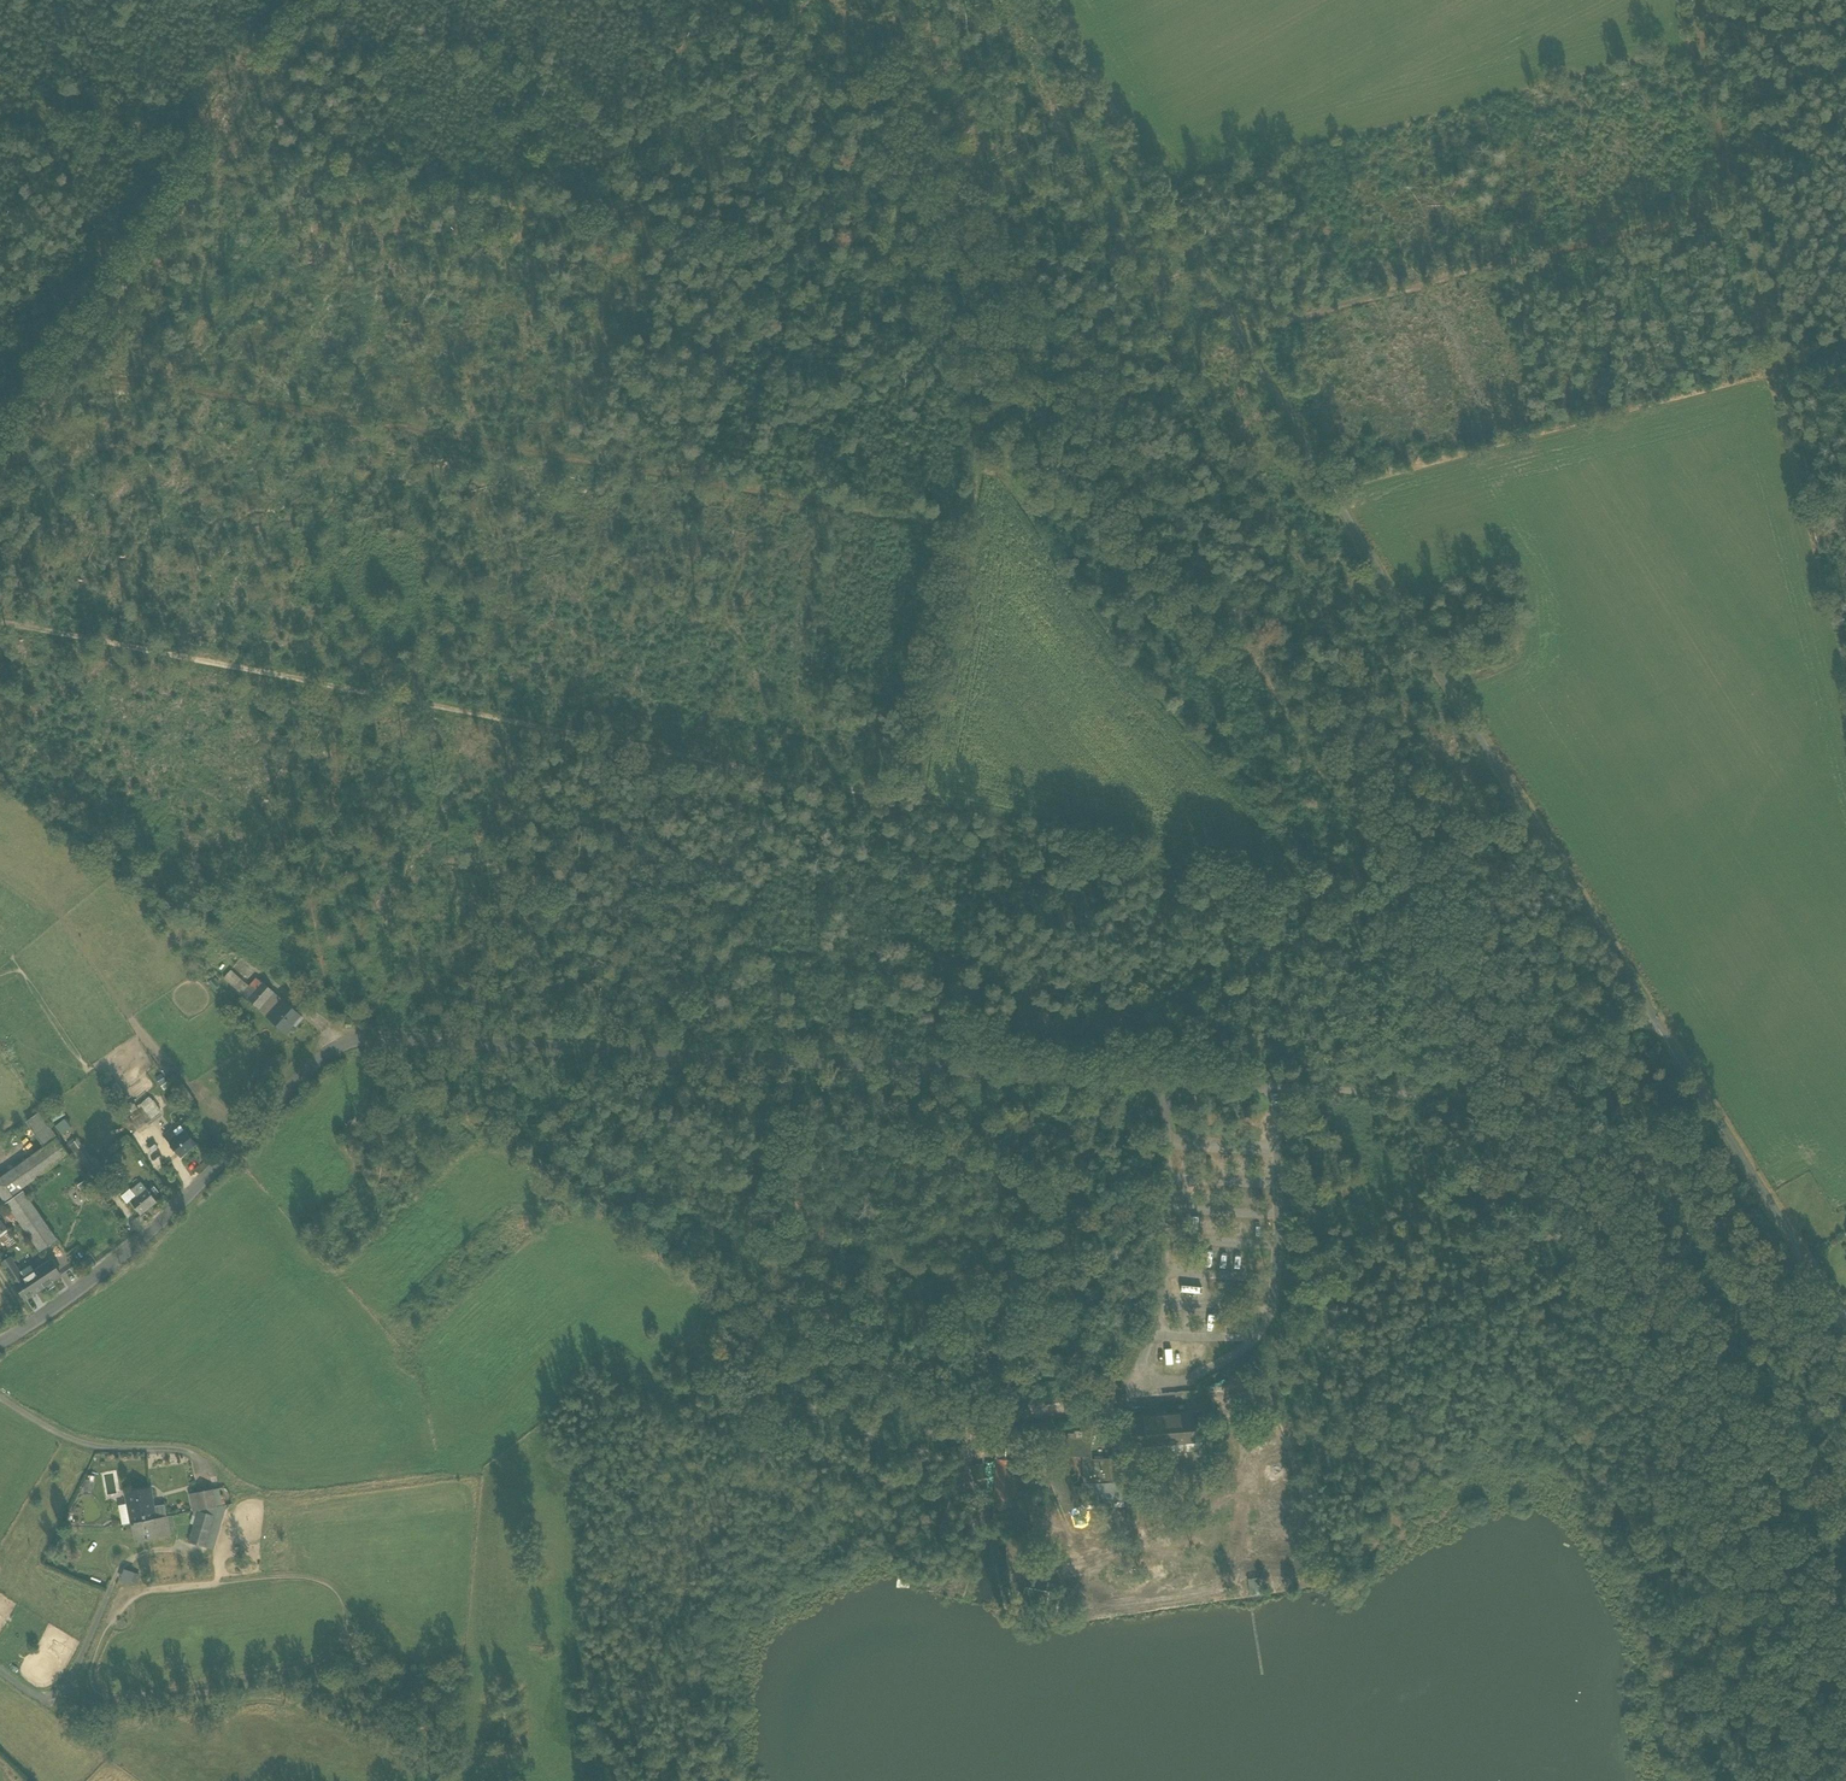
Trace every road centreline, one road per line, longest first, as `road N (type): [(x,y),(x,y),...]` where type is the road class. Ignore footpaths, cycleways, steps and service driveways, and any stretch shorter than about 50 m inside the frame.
road 1 (unclassified): [(1652,1014),(1520,1095),(1488,1098),(351,1040),(299,1076),(126,1253),(0,1342)]
road 2 (track): [(1276,874),(0,623)]
road 3 (unclassified): [(1049,0),(1332,494),(1652,1014)]
road 4 (track): [(1845,1622),(1520,1095)]
road 5 (track): [(0,470),(329,0)]
road 6 (track): [(1240,335),(1741,205)]
road 7 (track): [(39,1696),(85,1732),(278,1697),(458,1780)]
road 8 (unclassified): [(1845,1323),(1652,1014)]
road 9 (track): [(382,1036),(383,1052),(416,1086),(583,1203),(588,1231)]
road 10 (track): [(1741,205),(1694,9),(1727,0)]
road 11 (track): [(0,1396),(66,1439),(98,1448),(177,1449),(204,1463)]
road 12 (track): [(1241,1085),(1276,874)]
road 13 (unclassified): [(0,1668),(39,1696),(61,1687),(121,1563)]
road 14 (track): [(1741,205),(1783,371),(1763,384)]
road 15 (track): [(220,156),(371,181)]

